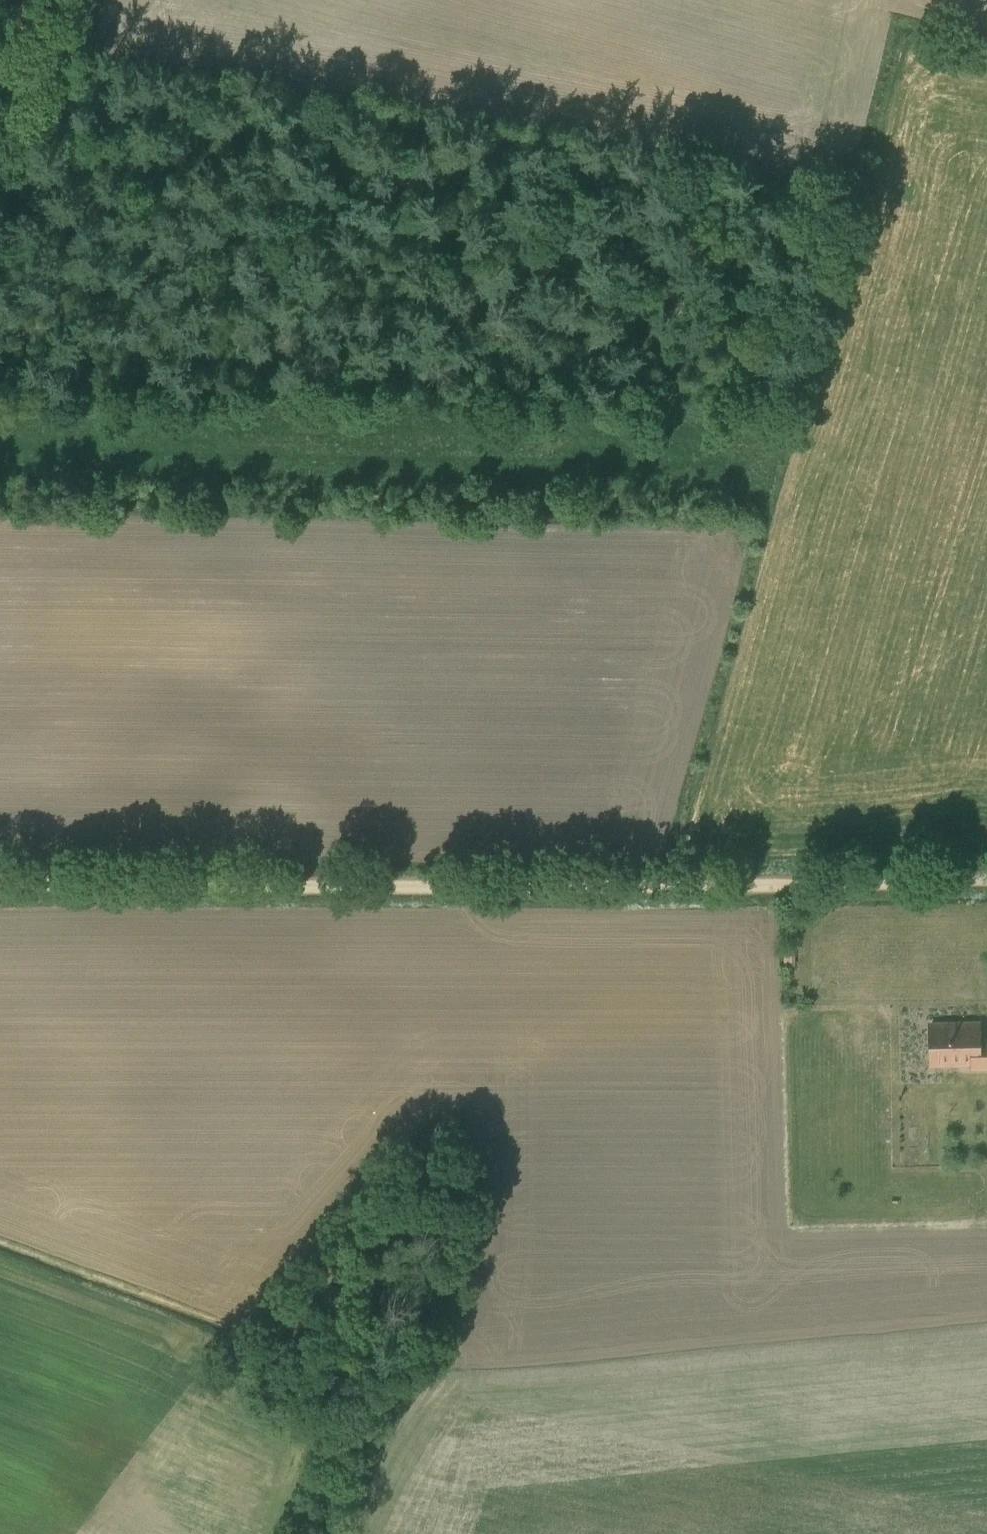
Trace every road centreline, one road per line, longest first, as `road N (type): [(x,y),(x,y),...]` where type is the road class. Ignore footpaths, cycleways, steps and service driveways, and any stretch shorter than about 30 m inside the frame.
road 1 (track): [(0,883),(950,879)]
road 2 (track): [(83,0),(0,165)]

